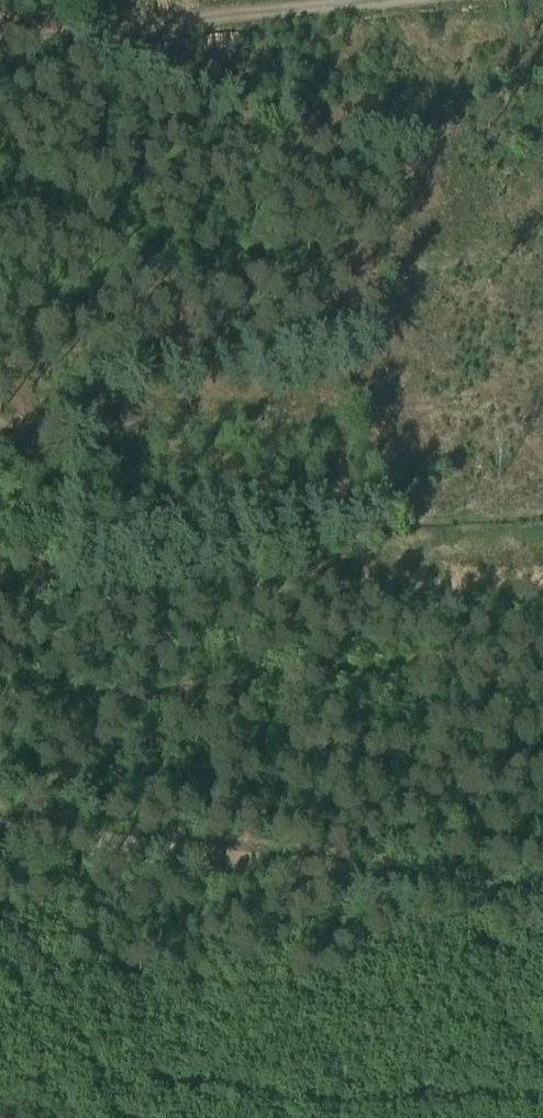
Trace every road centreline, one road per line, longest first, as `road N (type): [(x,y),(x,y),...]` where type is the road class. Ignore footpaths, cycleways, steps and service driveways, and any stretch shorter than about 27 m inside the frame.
road 1 (track): [(0,828),(542,898)]
road 2 (track): [(401,0),(0,36)]

